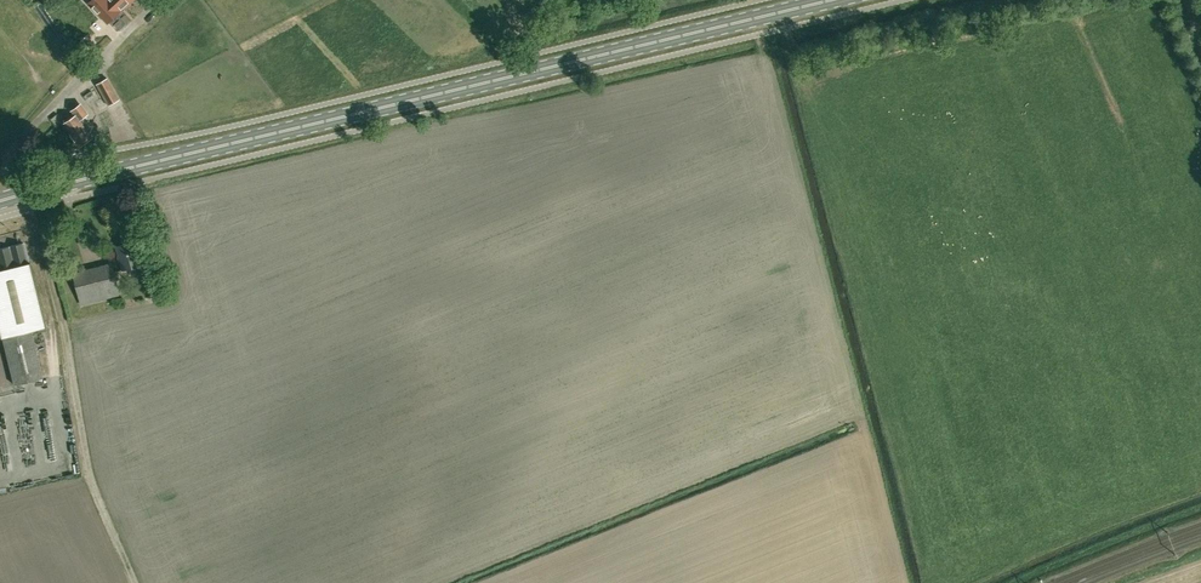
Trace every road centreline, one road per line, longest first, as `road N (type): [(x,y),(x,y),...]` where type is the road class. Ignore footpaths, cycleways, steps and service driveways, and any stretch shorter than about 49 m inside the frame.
road 1 (primary): [(0,202),(847,0)]

